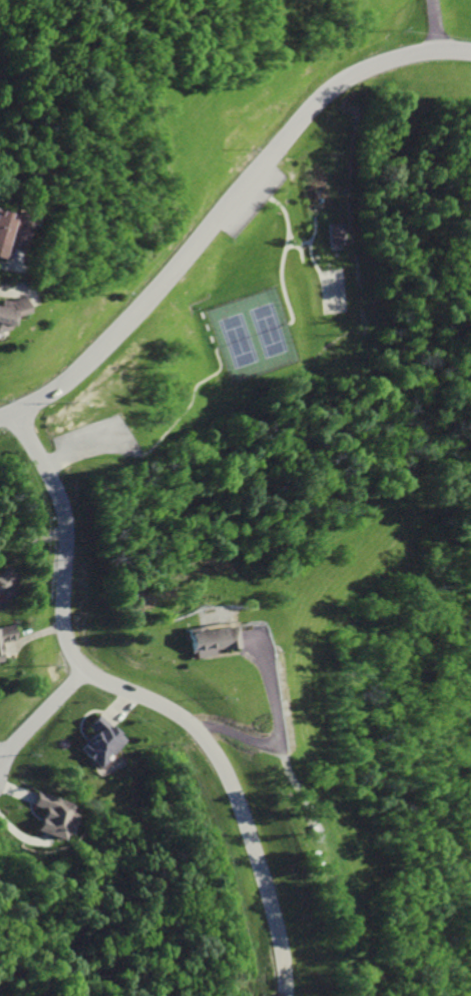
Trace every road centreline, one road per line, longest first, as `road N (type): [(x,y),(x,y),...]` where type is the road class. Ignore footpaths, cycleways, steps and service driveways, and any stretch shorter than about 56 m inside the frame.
road 1 (residential): [(286,995),(259,861),(210,743),(178,712),(95,674),(74,649),(64,516),(17,413)]
road 2 (residential): [(17,413),(82,370),(321,101),(392,63),(470,56)]
road 3 (residential): [(90,669),(0,761)]

